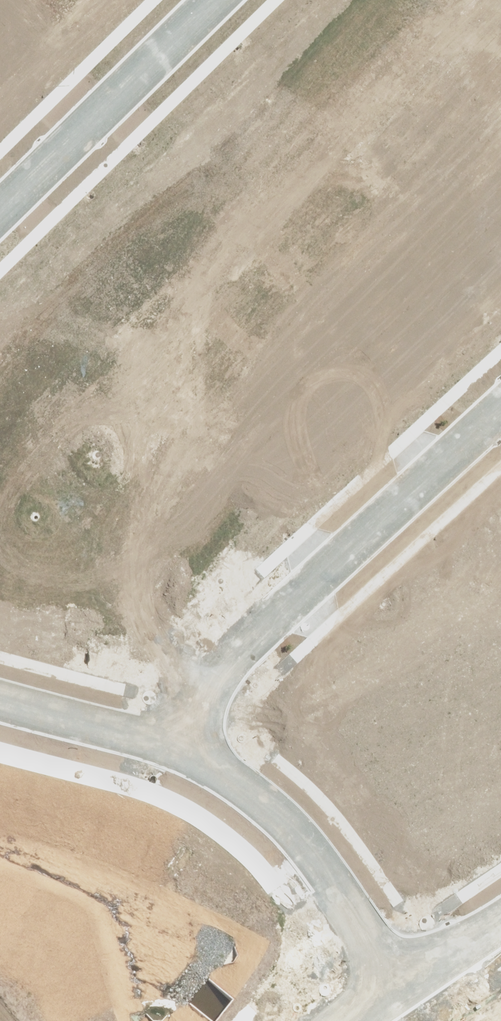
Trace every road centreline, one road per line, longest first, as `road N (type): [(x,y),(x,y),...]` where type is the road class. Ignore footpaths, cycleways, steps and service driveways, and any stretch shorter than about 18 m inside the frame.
road 1 (residential): [(189,760),(225,667),(500,412)]
road 2 (residential): [(413,990),(337,887),(256,797),(218,768),(189,760)]
road 3 (residential): [(220,0),(0,217)]
road 4 (residential): [(189,760),(0,707)]

